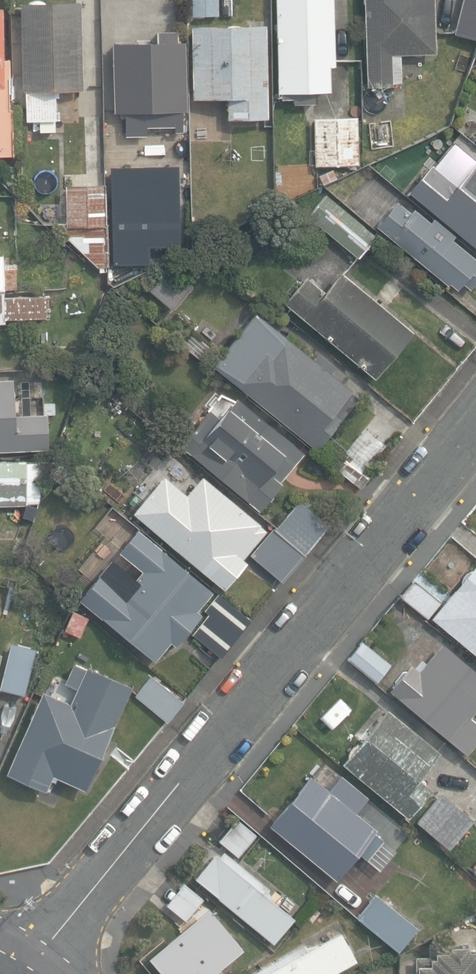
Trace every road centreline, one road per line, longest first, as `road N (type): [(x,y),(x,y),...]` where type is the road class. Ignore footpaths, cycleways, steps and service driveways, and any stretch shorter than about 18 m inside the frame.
road 1 (residential): [(475,422),(26,963)]

